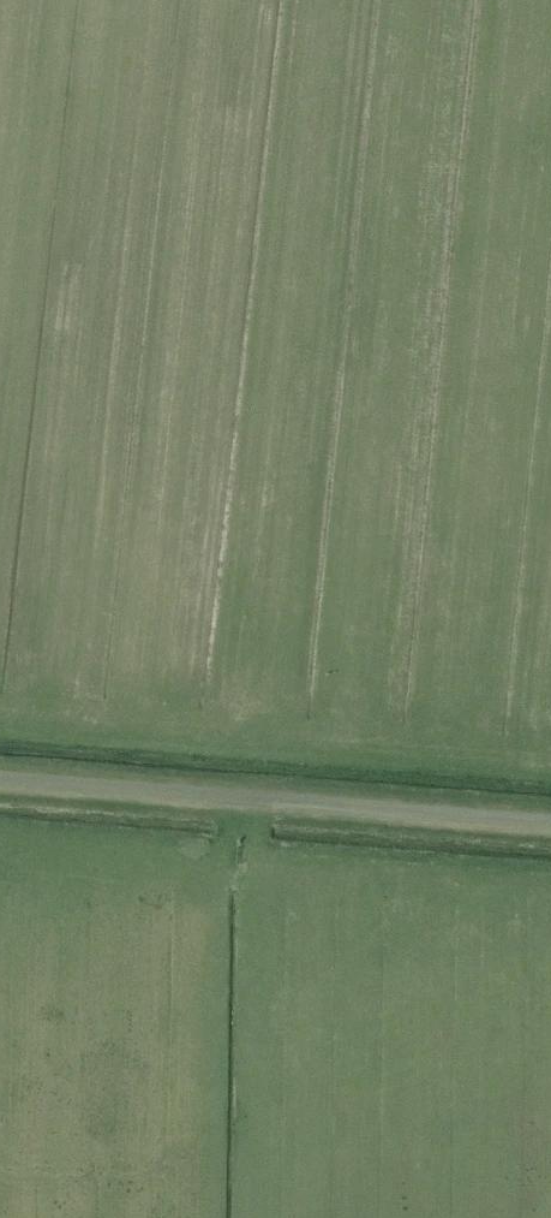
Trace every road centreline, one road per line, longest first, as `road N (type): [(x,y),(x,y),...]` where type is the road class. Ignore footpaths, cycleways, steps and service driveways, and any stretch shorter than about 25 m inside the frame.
road 1 (unclassified): [(550,815),(0,773)]

